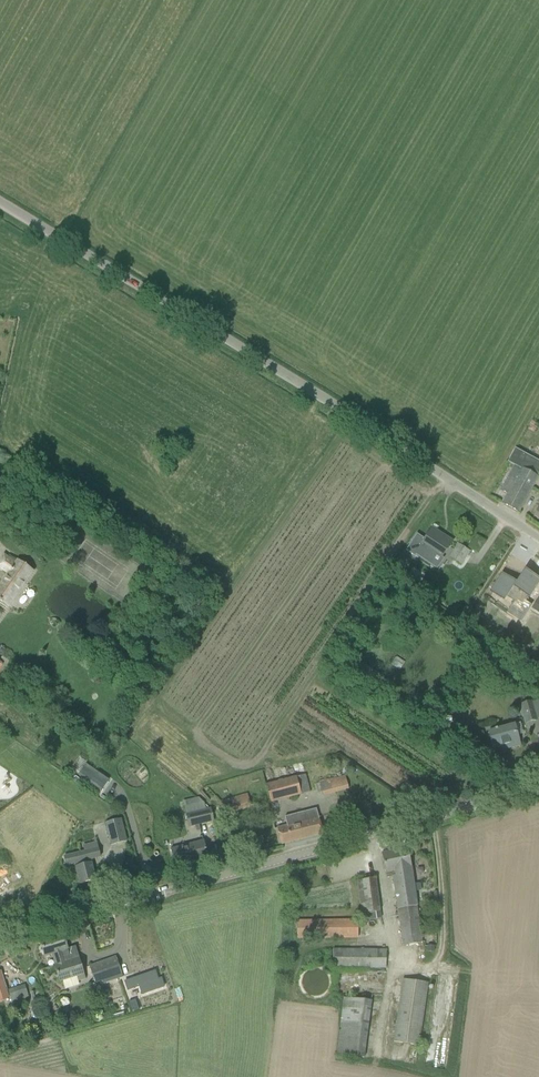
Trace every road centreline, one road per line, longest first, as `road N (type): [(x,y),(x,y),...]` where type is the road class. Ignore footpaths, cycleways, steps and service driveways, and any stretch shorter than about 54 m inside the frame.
road 1 (unclassified): [(538,539),(258,355),(0,201)]
road 2 (tertiary): [(0,932),(538,785)]

